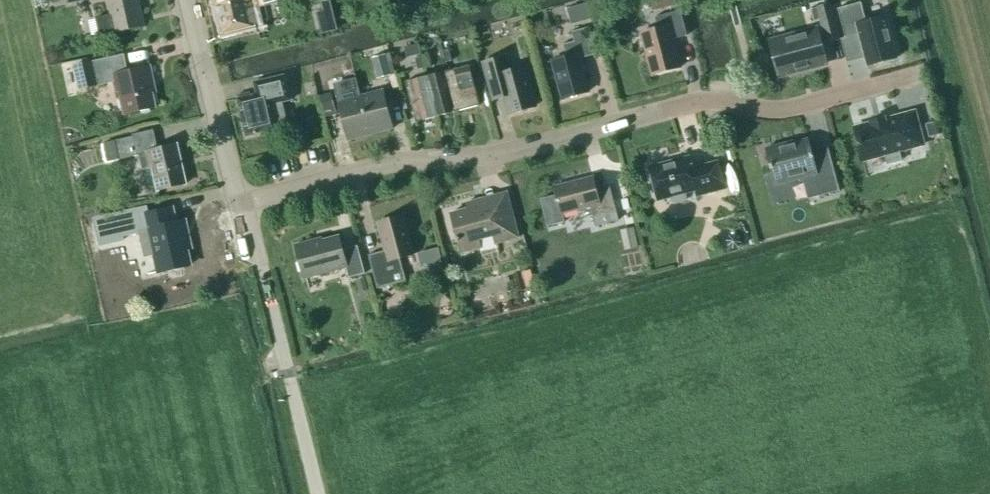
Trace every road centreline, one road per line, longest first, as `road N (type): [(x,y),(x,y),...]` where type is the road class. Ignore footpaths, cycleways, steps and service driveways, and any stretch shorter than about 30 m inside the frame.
road 1 (residential): [(242,205),(395,164),(493,158),(693,104),(792,111),(908,79)]
road 2 (unclassified): [(317,493),(242,205)]
road 3 (unclassified): [(242,205),(189,0)]

